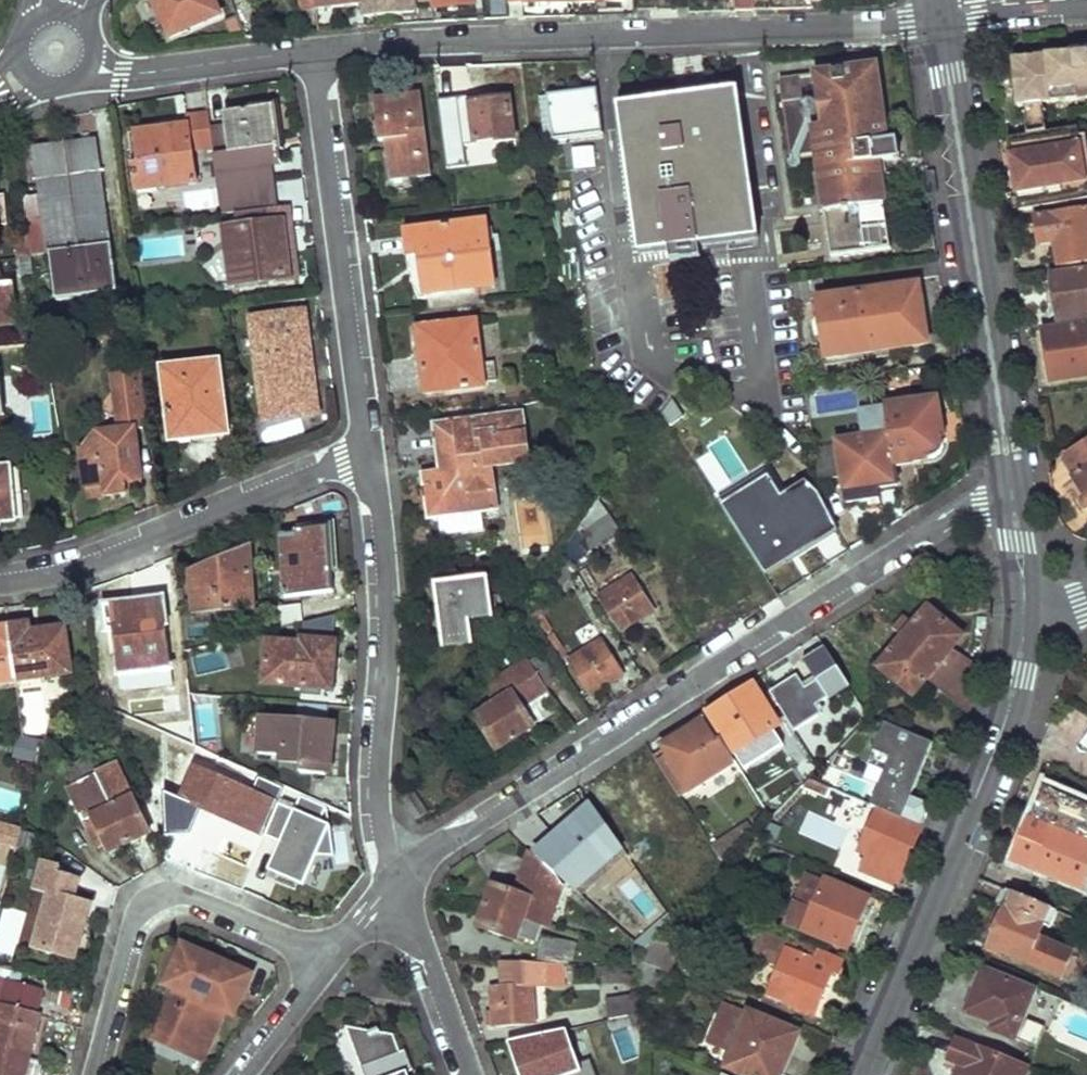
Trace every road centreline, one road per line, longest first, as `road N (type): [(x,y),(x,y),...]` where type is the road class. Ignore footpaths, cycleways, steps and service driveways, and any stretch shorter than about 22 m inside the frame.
road 1 (residential): [(395,885),(442,845),(1012,484)]
road 2 (residential): [(942,20),(456,38),(315,51)]
road 3 (tertiary): [(1025,617),(992,759),(858,1074)]
road 4 (tertiary): [(942,20),(1012,484)]
road 5 (residential): [(364,450),(380,511),(390,622),(378,797),(395,885)]
road 6 (residential): [(315,51),(364,450)]
road 7 (residential): [(364,450),(127,549),(0,580)]
road 8 (residential): [(91,1074),(127,933),(153,904),(200,898),(301,941),(329,962)]
road 9 (residential): [(315,51),(147,74),(87,66)]
road 10 (residential): [(470,1074),(395,885)]
road 11 (residential): [(942,20),(1086,4)]
road 12 (residential): [(243,1074),(329,962)]
road 13 (tertiary): [(1012,484),(1025,617)]

